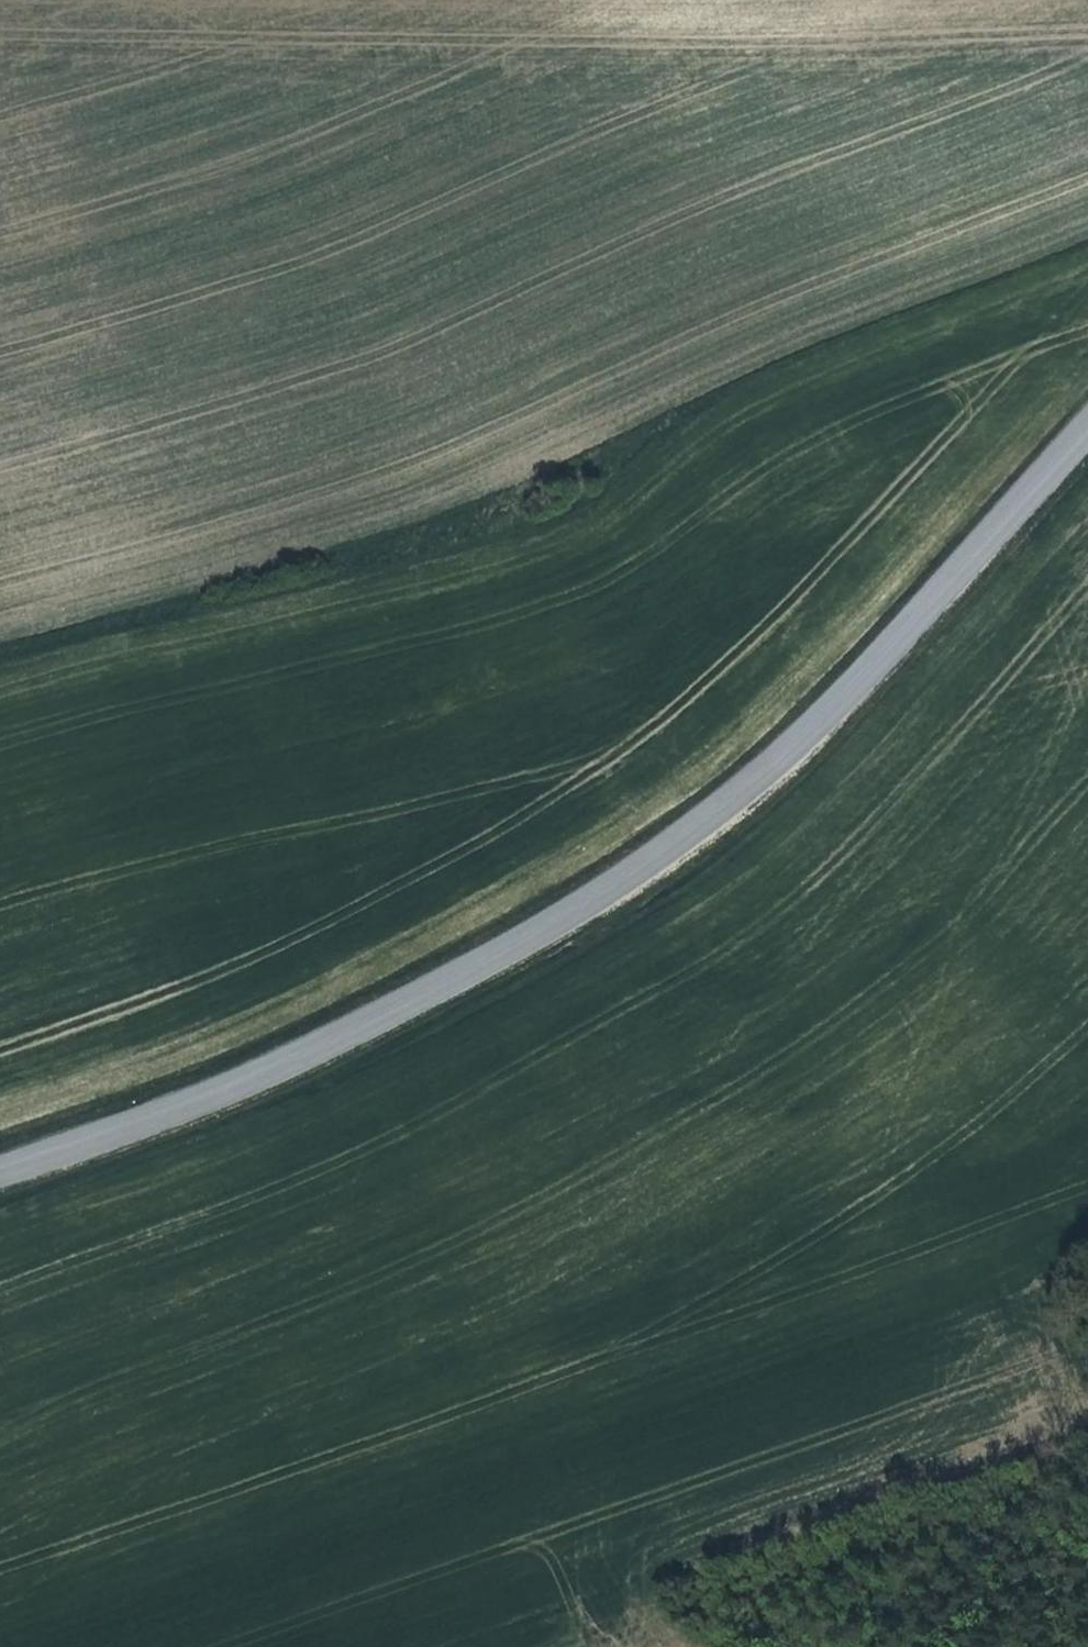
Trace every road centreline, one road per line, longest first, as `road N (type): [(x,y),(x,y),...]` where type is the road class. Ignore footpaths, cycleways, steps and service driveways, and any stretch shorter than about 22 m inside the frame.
road 1 (tertiary): [(0,1172),(243,1077),(594,895),(744,796),(1087,438)]

